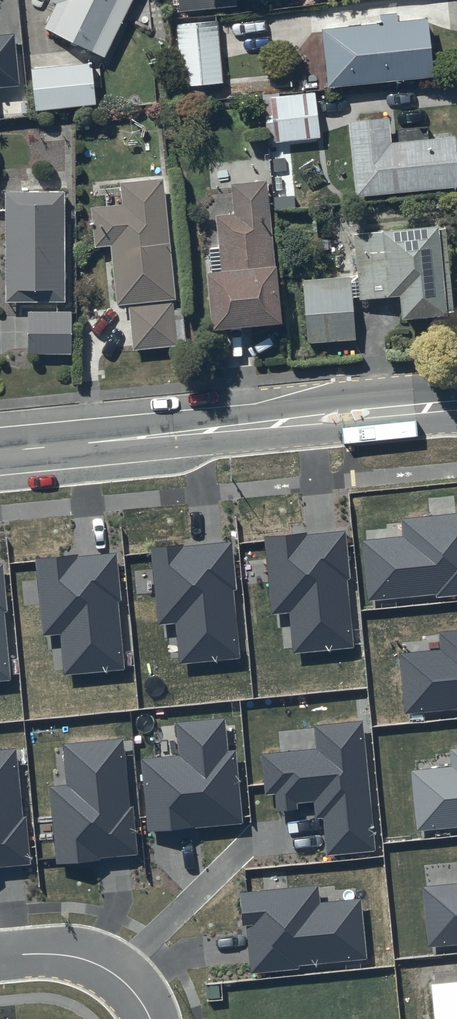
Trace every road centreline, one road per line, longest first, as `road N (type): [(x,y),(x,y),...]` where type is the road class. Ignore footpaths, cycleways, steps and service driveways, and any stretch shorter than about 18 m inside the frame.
road 1 (tertiary): [(0,452),(456,410)]
road 2 (residential): [(151,1018),(131,983),(105,962),(47,949),(0,953)]

